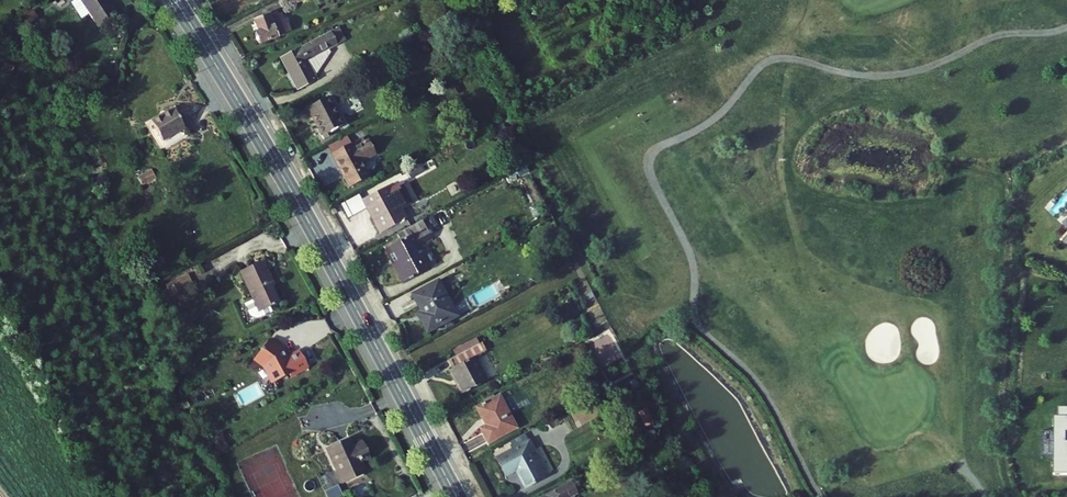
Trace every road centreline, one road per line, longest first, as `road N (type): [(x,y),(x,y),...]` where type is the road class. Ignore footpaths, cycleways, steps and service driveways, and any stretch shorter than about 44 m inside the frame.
road 1 (primary): [(175,0),(291,190),(457,496)]

